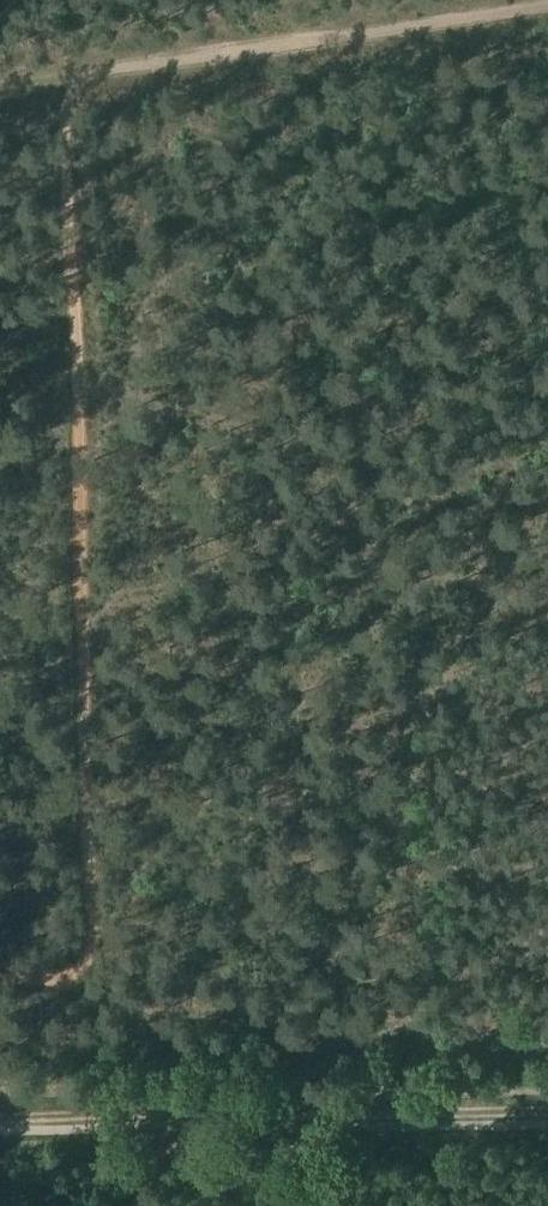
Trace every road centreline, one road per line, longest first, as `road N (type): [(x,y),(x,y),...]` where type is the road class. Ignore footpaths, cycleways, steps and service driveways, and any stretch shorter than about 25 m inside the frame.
road 1 (track): [(0,982),(57,981),(81,970),(95,929),(70,89)]
road 2 (track): [(547,1109),(0,1118)]
road 3 (track): [(547,5),(70,89)]

